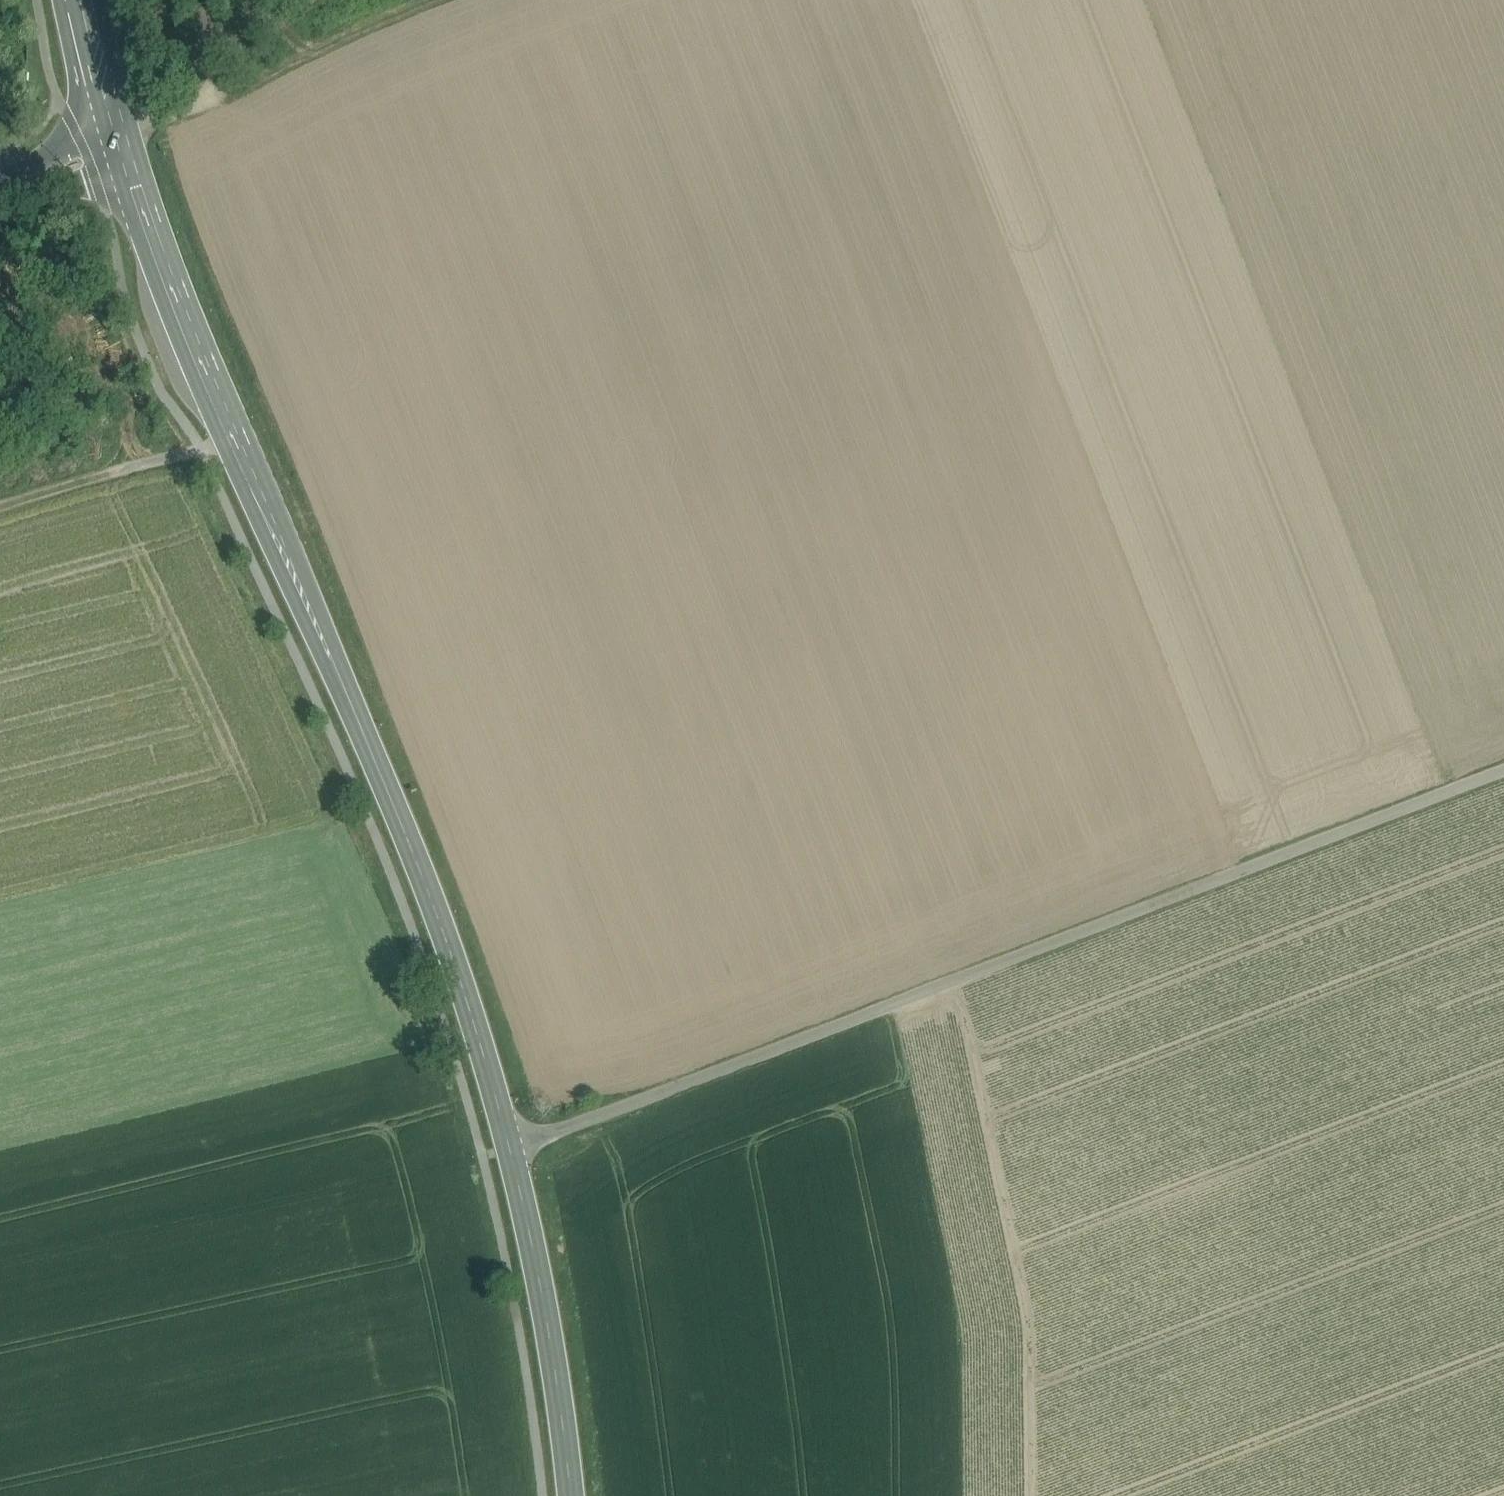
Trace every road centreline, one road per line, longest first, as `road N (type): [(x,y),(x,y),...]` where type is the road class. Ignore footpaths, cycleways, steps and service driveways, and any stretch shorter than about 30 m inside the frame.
road 1 (secondary): [(570,1495),(542,1281),(483,1045),(125,149)]
road 2 (track): [(512,1150),(1503,770)]
road 3 (track): [(434,0),(221,94),(116,119)]
road 4 (secondary): [(125,149),(81,0)]
road 5 (tertiary): [(125,149),(0,193)]

